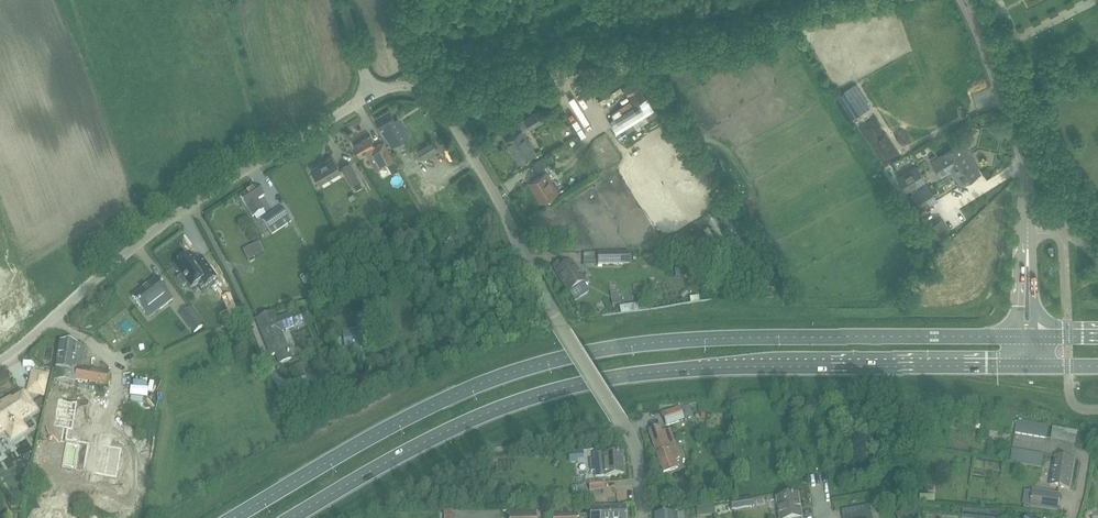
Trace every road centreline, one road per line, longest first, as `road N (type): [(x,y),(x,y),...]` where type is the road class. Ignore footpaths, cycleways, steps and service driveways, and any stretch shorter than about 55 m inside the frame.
road 1 (primary): [(1017,337),(661,341),(516,368),(409,416),(236,517)]
road 2 (primary): [(293,517),(436,435),(528,399),(609,380),(733,366),(1027,367)]
road 3 (unclassified): [(0,356),(189,200),(369,93)]
road 4 (unclassified): [(610,407),(526,251),(424,93)]
road 5 (tertiary): [(1025,235),(1024,158),(962,0)]

